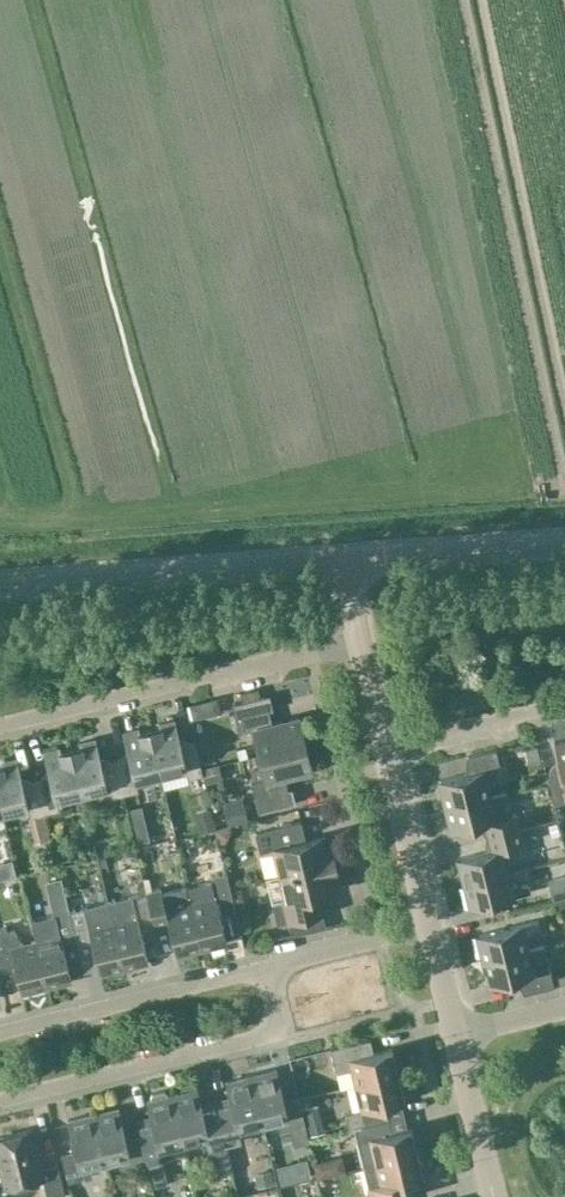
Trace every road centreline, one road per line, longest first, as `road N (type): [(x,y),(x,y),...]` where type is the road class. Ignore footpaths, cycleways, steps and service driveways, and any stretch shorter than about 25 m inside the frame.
road 1 (residential): [(0,728),(348,644)]
road 2 (residential): [(0,1101),(272,1032),(270,955)]
road 3 (unclassified): [(0,593),(330,562)]
road 4 (residential): [(0,1018),(270,955)]
road 5 (unclassified): [(330,562),(564,548)]
road 6 (residential): [(564,703),(380,750)]
road 7 (residential): [(423,920),(380,750)]
road 8 (residential): [(493,1196),(454,1031)]
road 9 (residential): [(270,955),(423,920)]

